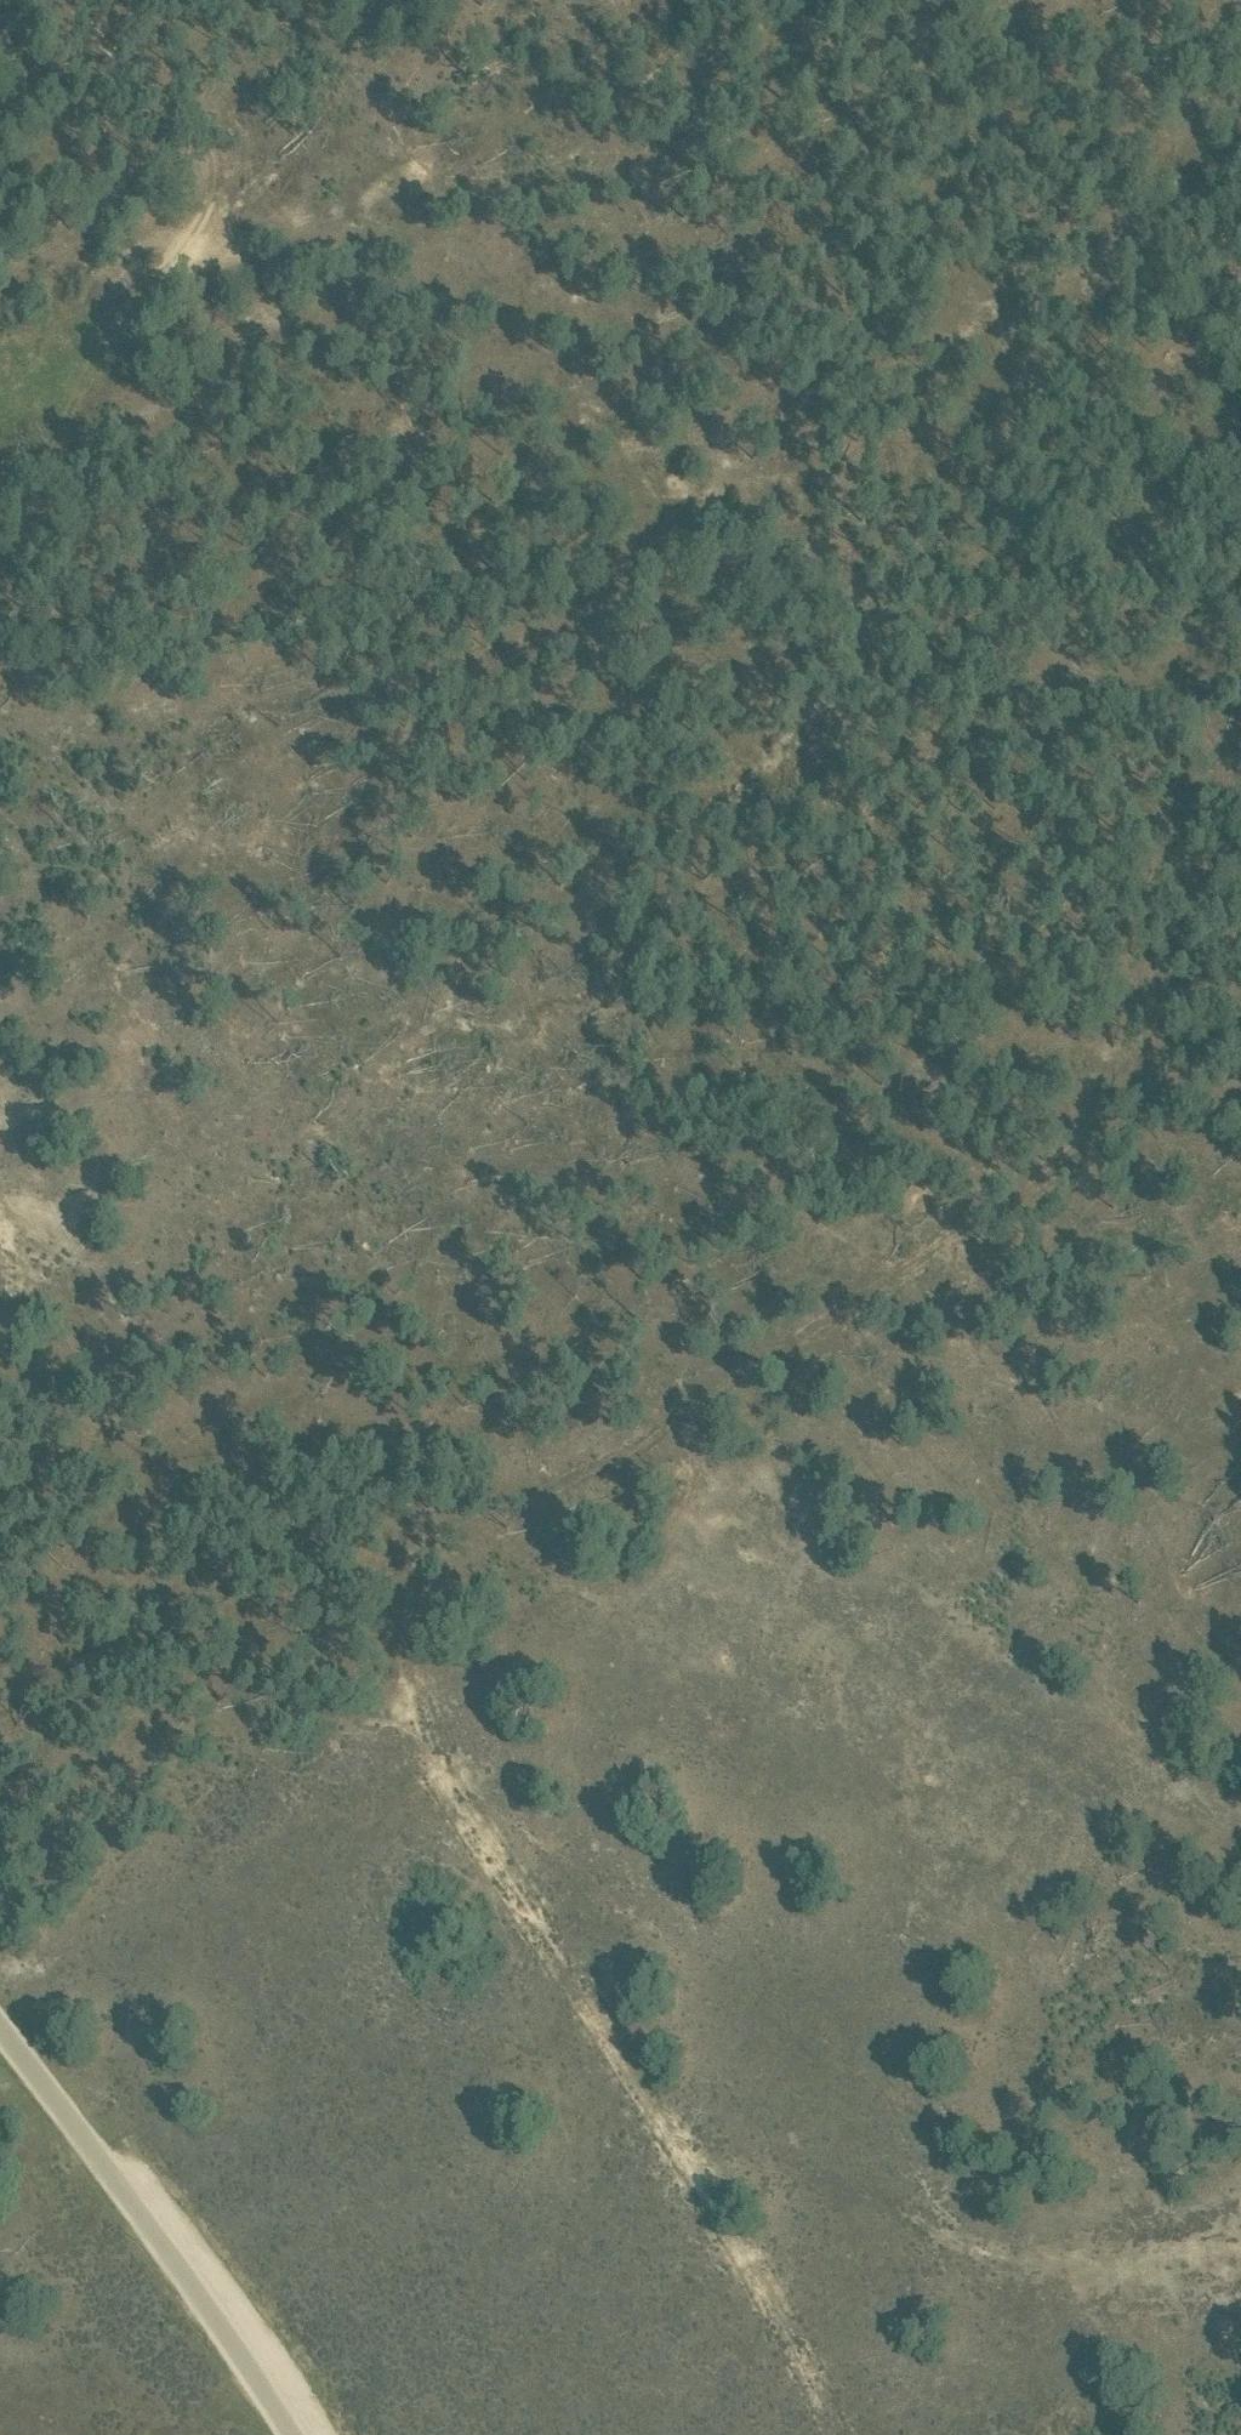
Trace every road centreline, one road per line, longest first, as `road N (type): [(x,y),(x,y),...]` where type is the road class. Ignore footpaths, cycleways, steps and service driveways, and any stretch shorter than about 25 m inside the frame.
road 1 (unclassified): [(291,2434),(0,2031)]
road 2 (track): [(65,0),(87,37),(201,151),(205,226)]

